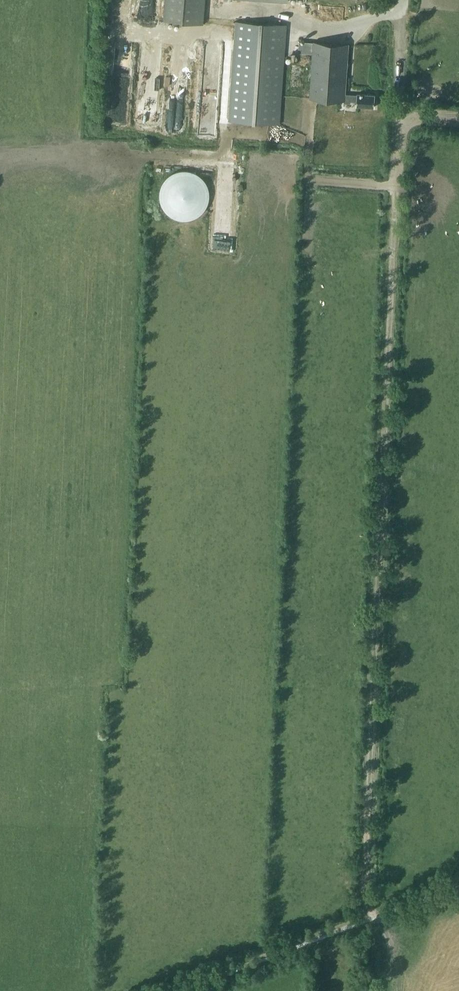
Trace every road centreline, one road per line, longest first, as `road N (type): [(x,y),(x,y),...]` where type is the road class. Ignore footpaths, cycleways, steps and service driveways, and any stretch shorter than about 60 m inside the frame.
road 1 (track): [(387,990),(382,931),(366,899),(396,182)]
road 2 (track): [(161,990),(458,881)]

